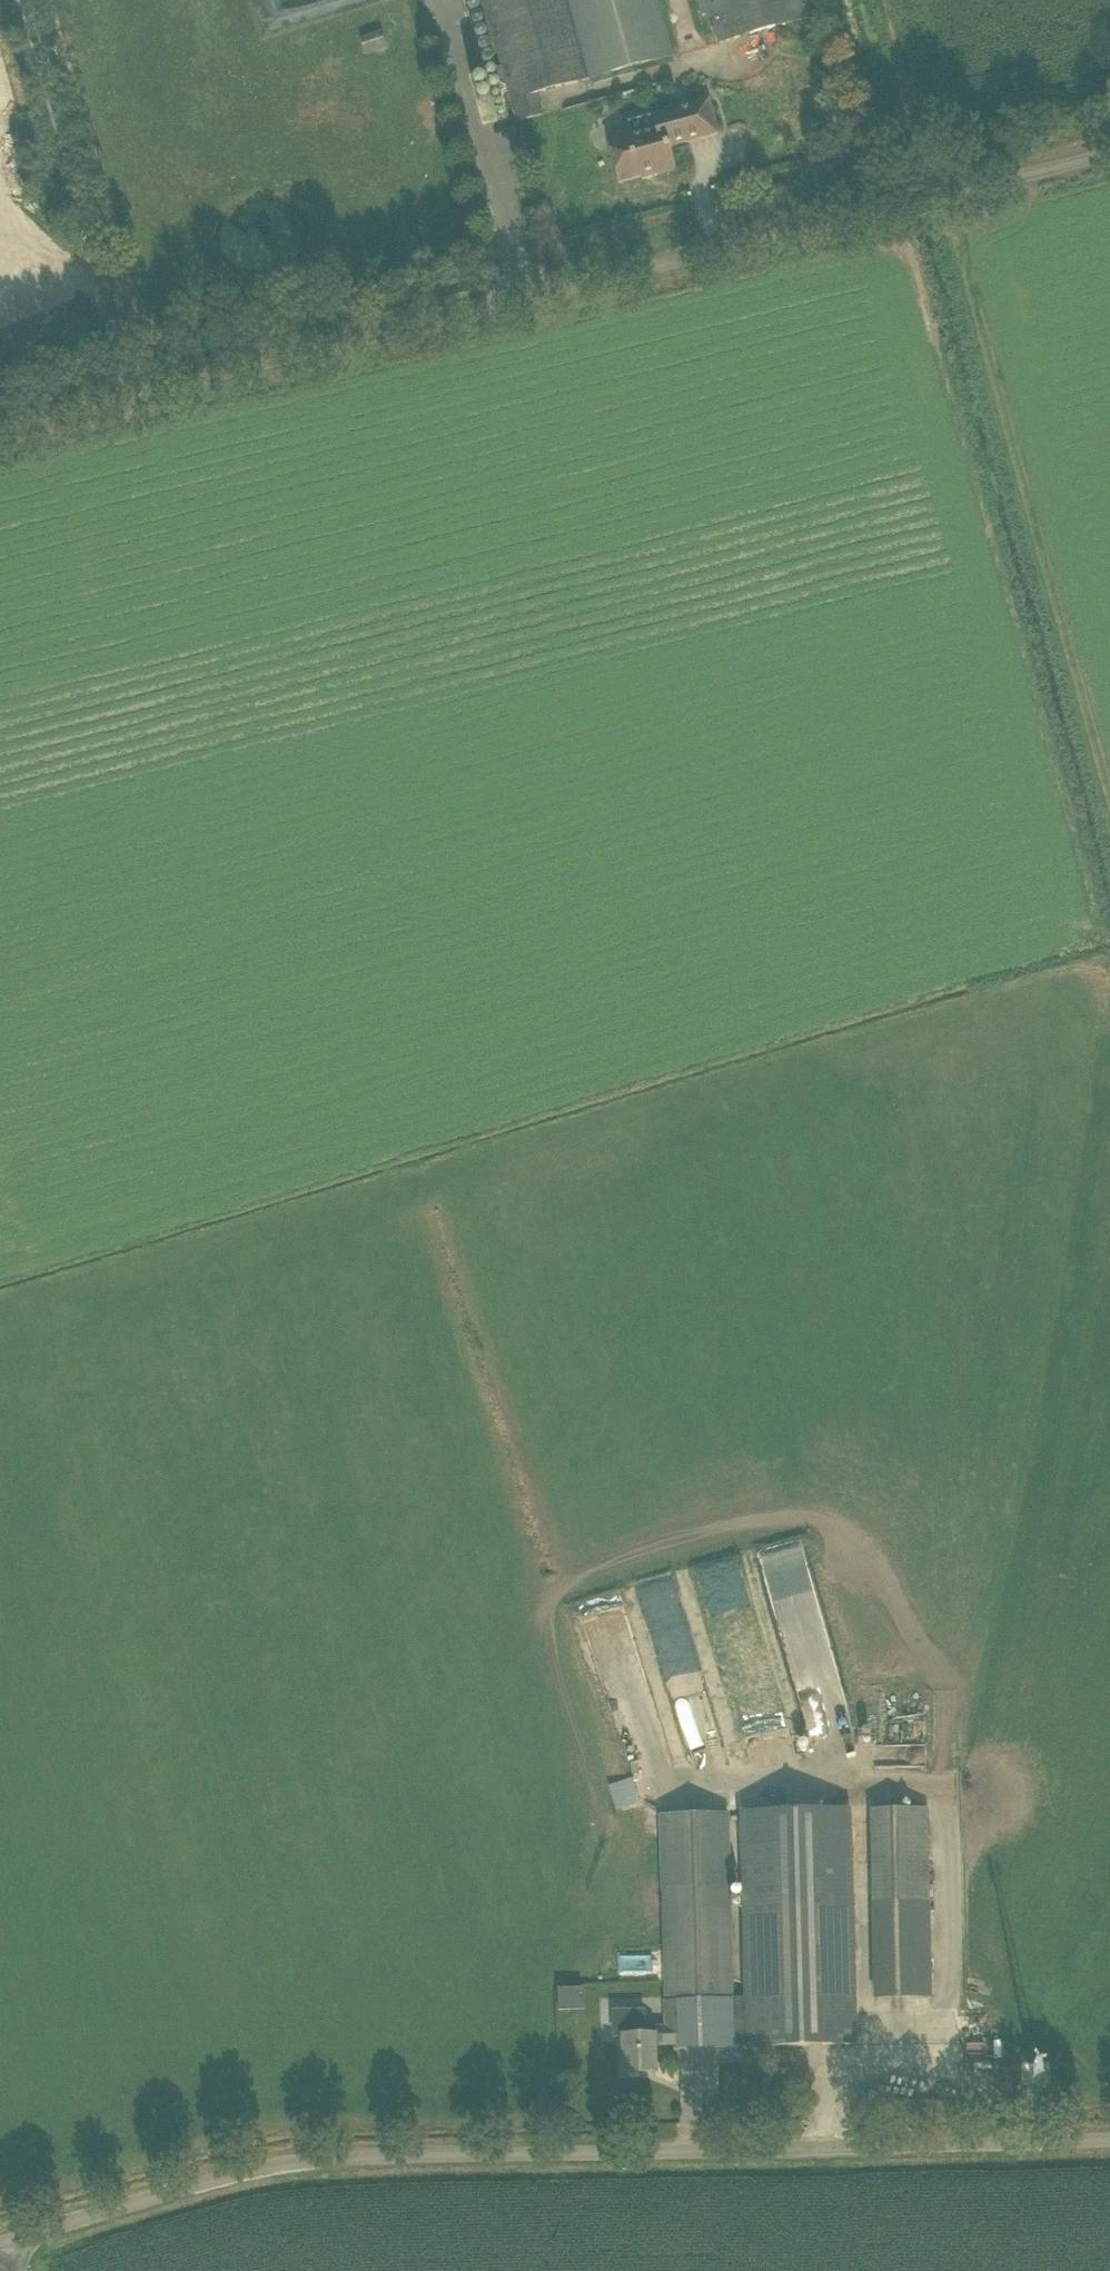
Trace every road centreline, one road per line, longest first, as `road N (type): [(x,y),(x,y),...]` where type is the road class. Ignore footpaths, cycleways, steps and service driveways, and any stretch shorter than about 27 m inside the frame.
road 1 (unclassified): [(0,435),(1109,154)]
road 2 (unclassified): [(0,2235),(268,2153),(1109,2122)]
road 3 (track): [(144,399),(30,0)]

